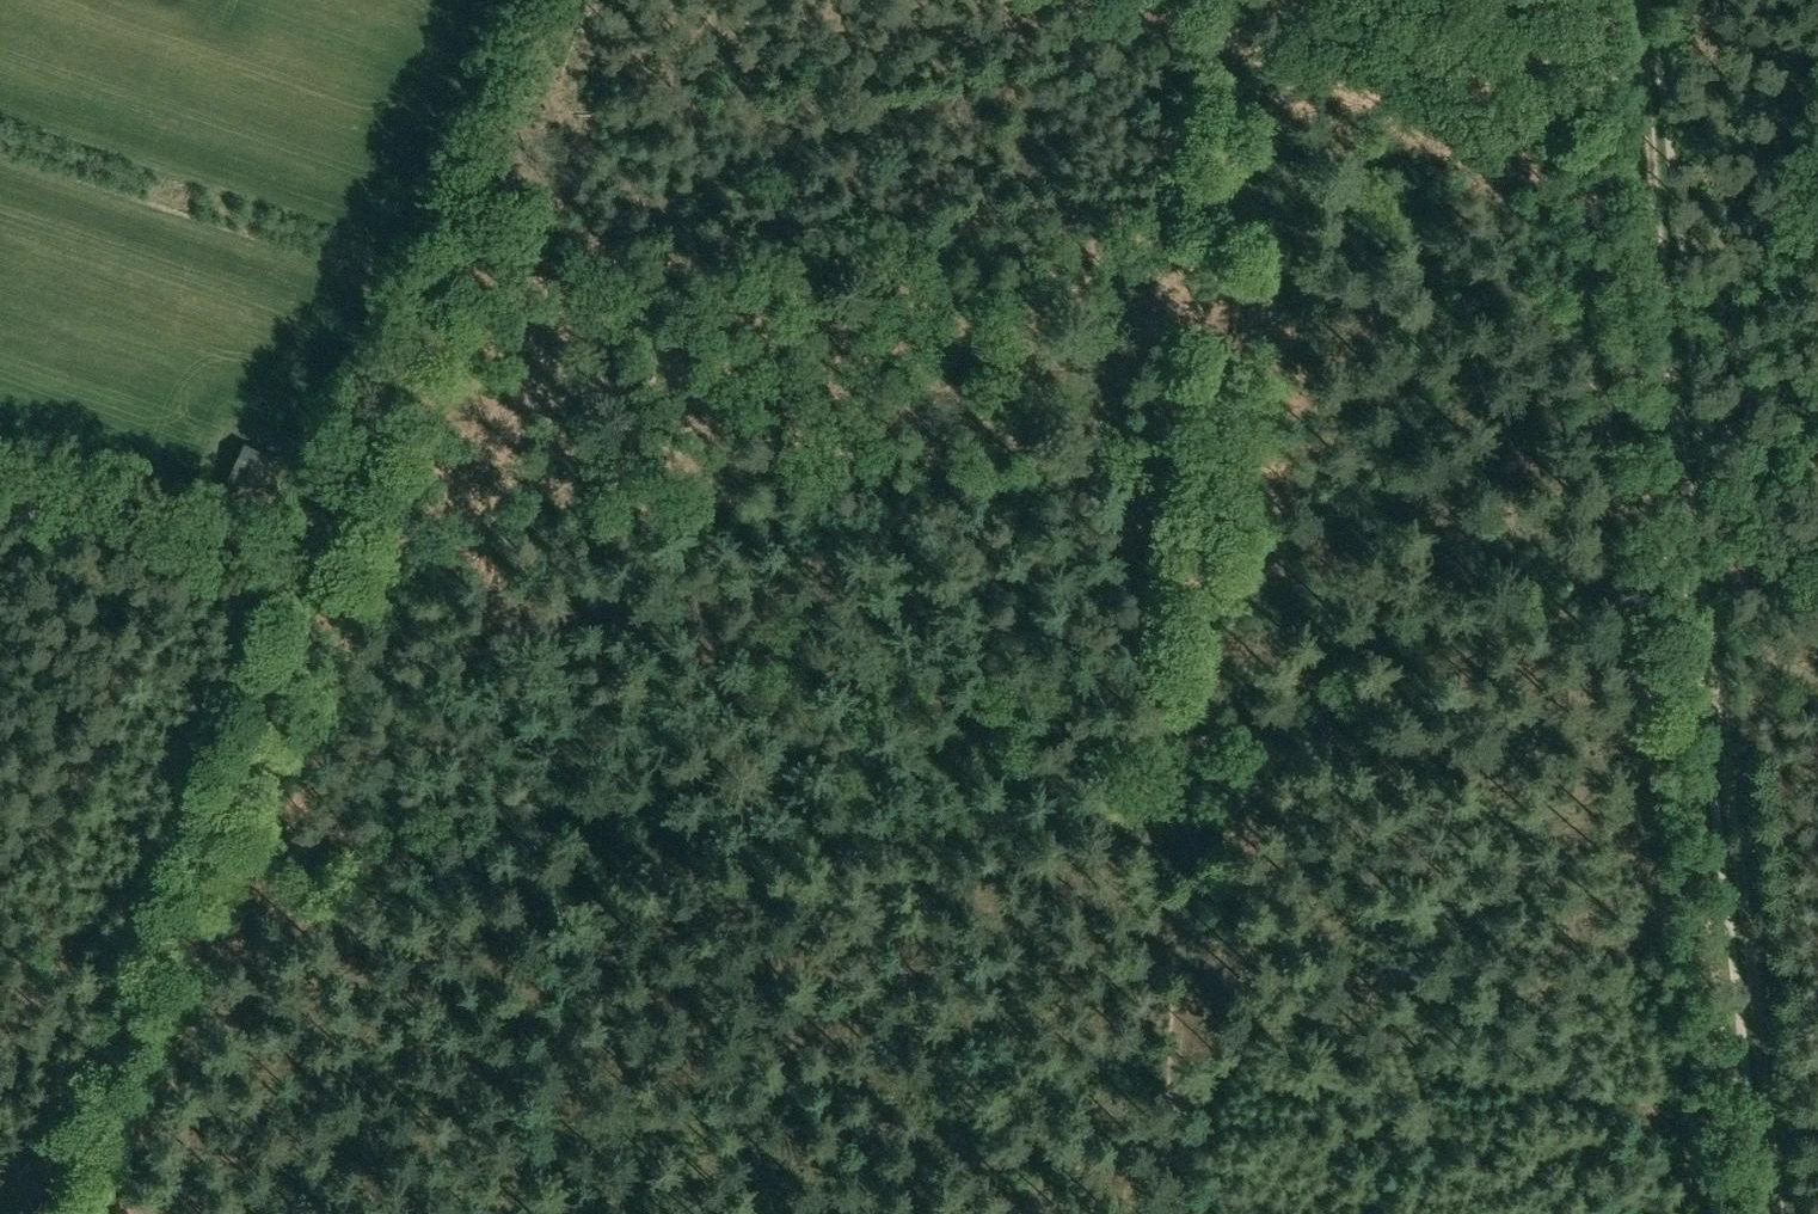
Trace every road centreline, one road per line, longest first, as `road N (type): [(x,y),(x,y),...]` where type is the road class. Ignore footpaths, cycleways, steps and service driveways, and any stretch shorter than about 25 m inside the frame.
road 1 (track): [(1714,633),(1680,446),(1636,0)]
road 2 (track): [(1714,633),(1780,1213)]
road 3 (track): [(1651,19),(1583,18),(1525,0)]

